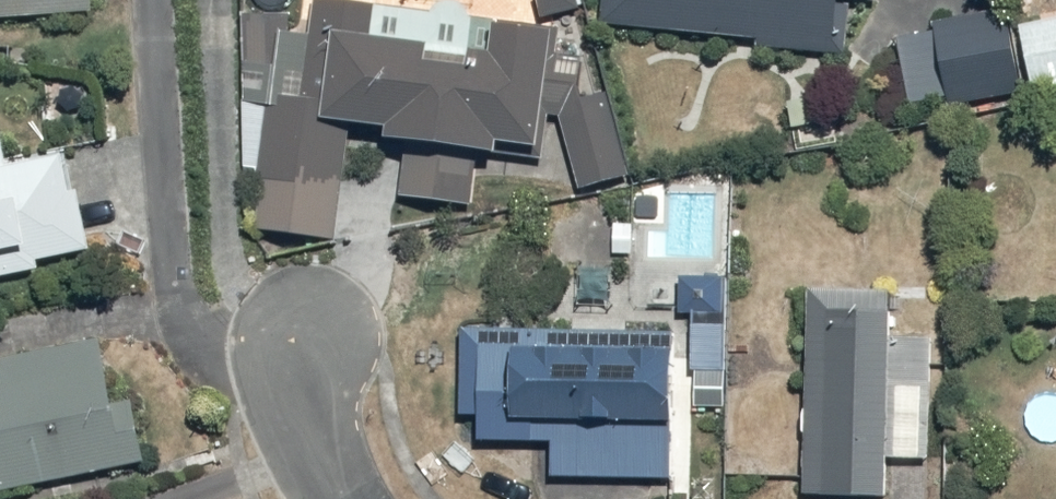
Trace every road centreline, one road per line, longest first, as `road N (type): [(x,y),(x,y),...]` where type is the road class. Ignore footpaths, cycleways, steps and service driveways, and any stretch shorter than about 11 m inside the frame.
road 1 (residential): [(304,337),(309,416),(344,498)]

